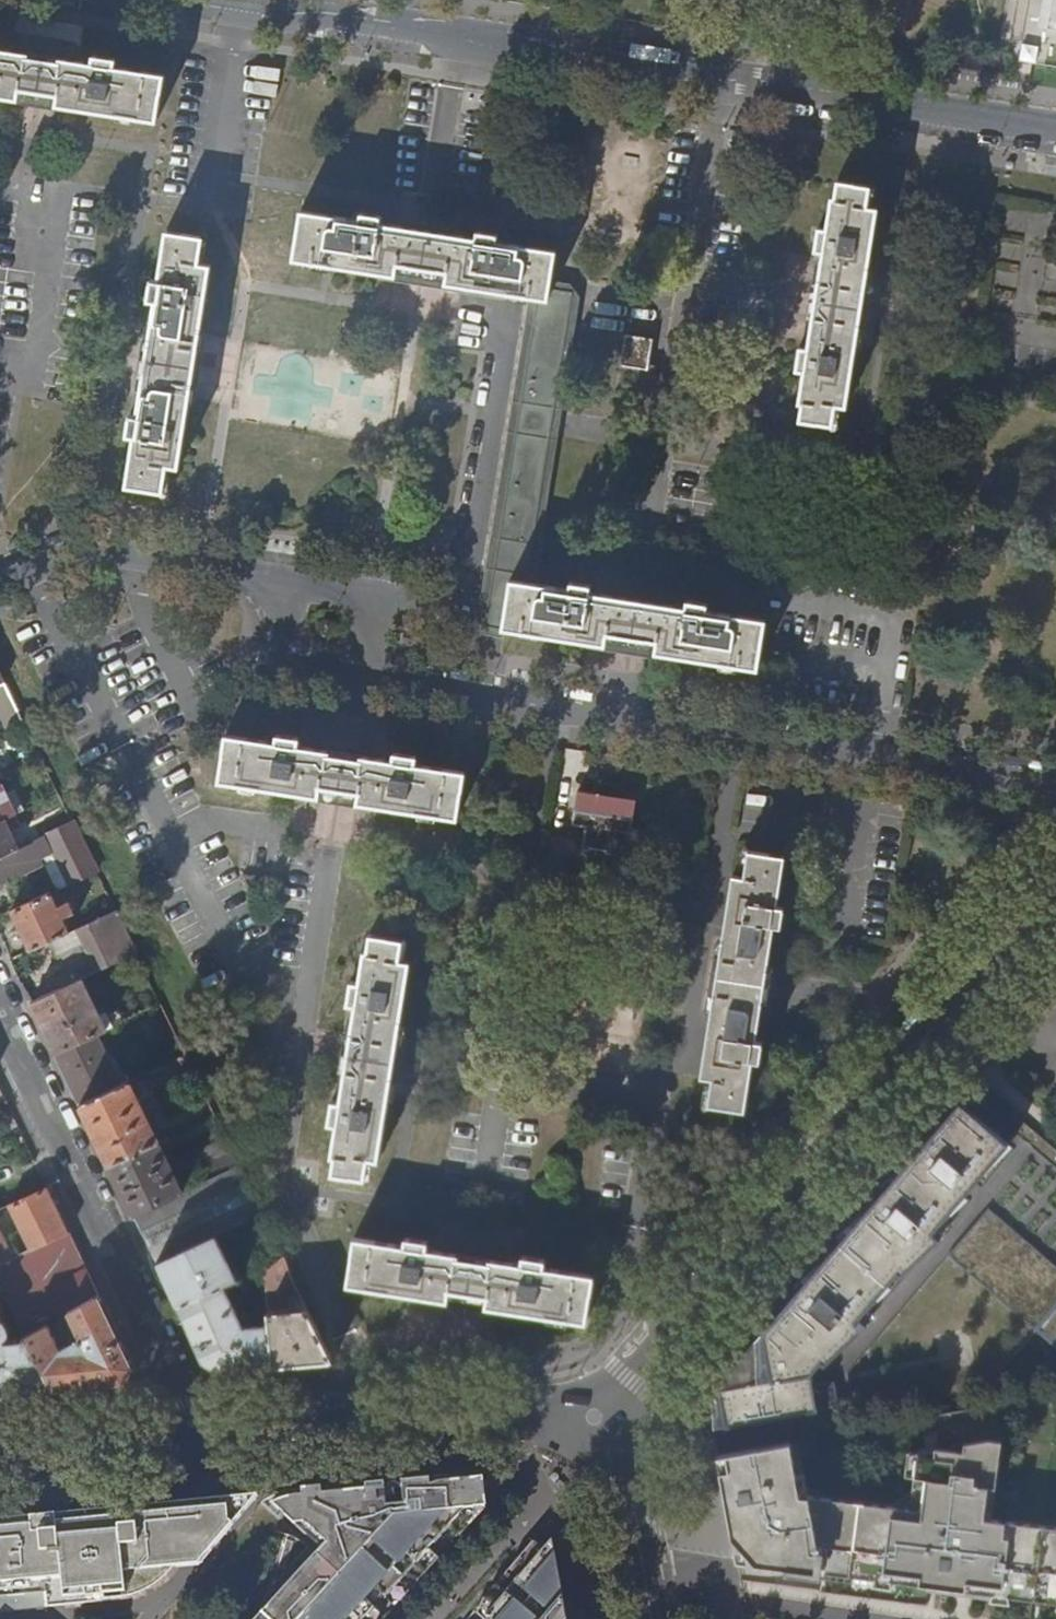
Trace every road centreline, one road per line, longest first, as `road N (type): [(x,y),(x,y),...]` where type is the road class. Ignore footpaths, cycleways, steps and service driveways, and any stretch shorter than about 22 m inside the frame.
road 1 (residential): [(197,0),(317,11),(437,30),(504,52),(692,80),(754,80),(1055,128)]
road 2 (residential): [(377,661),(394,675),(545,707),(1055,785)]
road 3 (tertiary): [(1055,904),(635,1382),(594,1417)]
road 4 (residential): [(0,983),(220,1447)]
road 5 (tertiary): [(594,1417),(220,1447)]
road 6 (residential): [(0,580),(85,551),(278,582)]
road 7 (tertiary): [(220,1447),(16,1462)]
road 8 (residential): [(377,661),(367,612),(349,594),(278,582)]
road 9 (residential): [(278,582),(294,632),(318,650),(377,661)]
road 10 (tertiary): [(640,1545),(624,1465),(594,1417)]

